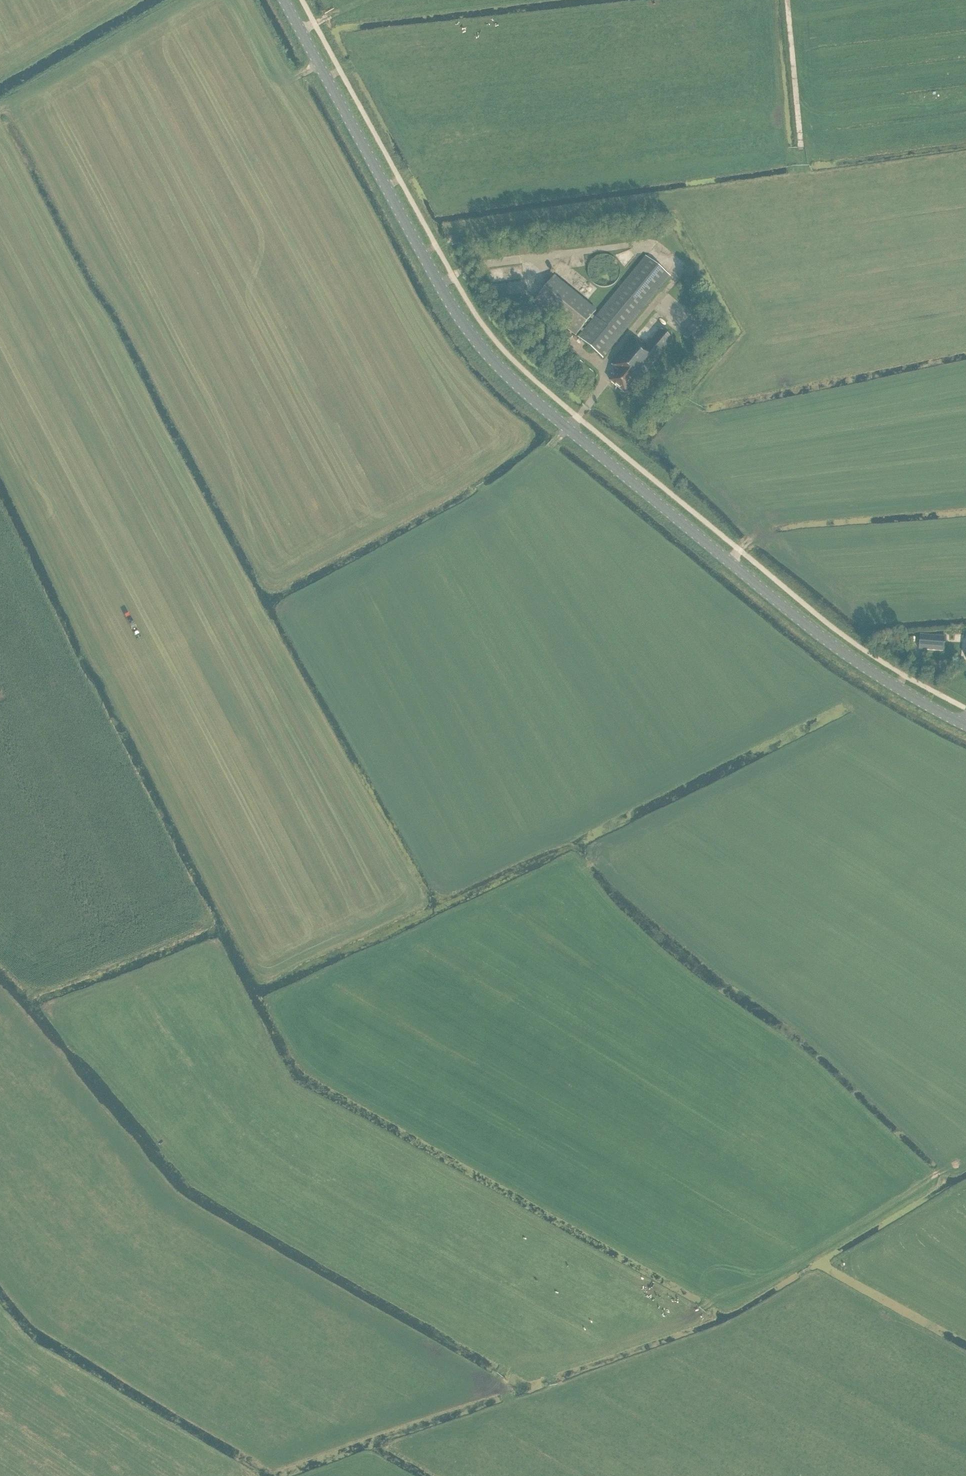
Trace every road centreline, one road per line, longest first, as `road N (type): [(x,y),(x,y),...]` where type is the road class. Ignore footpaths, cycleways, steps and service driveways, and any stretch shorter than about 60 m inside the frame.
road 1 (secondary): [(965,725),(846,654),(506,373),(452,304),(285,0)]

